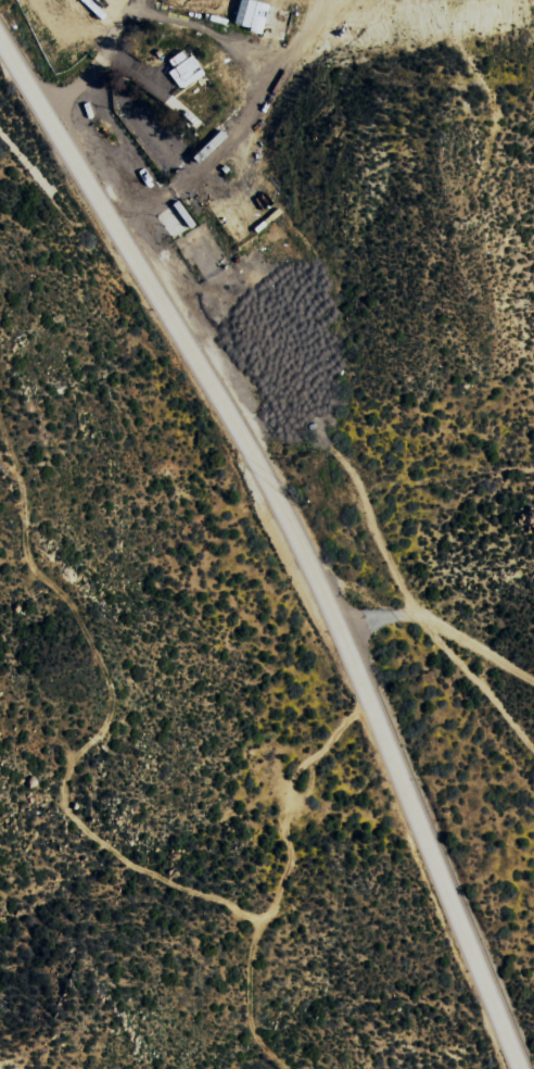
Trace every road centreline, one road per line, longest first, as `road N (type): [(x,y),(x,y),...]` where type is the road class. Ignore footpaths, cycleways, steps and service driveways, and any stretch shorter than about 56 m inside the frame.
road 1 (secondary): [(312,574),(231,418),(0,35)]
road 2 (secondary): [(523,1068),(312,574)]
road 3 (track): [(312,574),(218,413),(0,142)]
road 4 (residential): [(335,622),(425,621),(533,680)]

